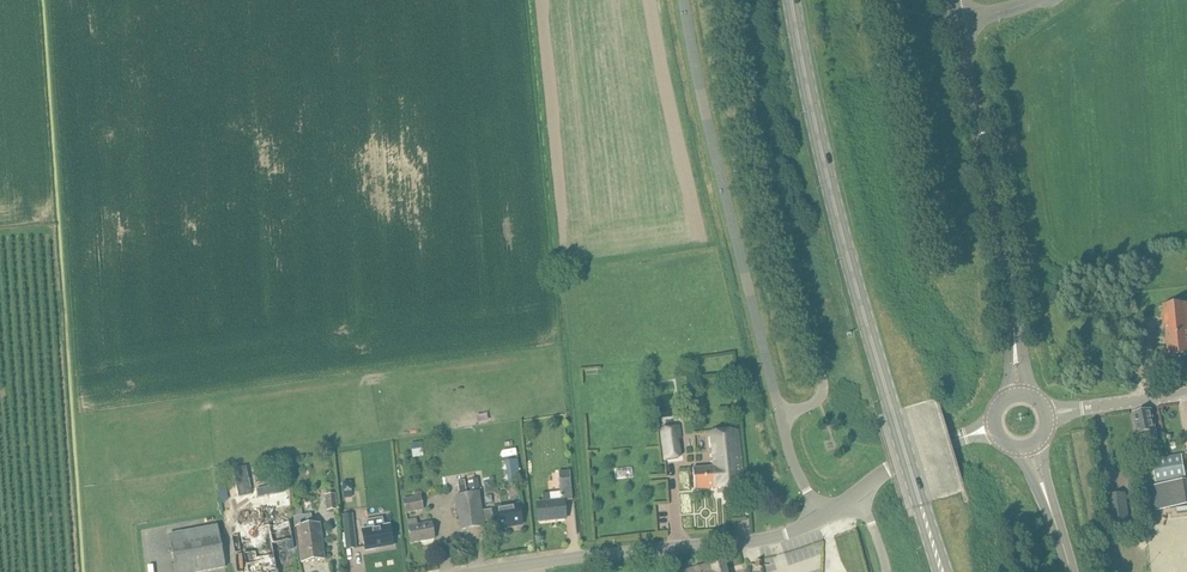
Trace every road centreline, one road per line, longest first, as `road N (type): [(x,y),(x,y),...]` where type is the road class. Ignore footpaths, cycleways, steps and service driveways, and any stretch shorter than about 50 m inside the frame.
road 1 (primary): [(943,571),(833,198),(792,0)]
road 2 (unclassified): [(781,417),(824,389),(758,151),(737,0)]
road 3 (unclassified): [(781,417),(684,0)]
road 4 (tertiary): [(1017,395),(1007,265),(956,22)]
road 5 (tertiary): [(485,571),(759,540),(824,515)]
road 6 (tertiary): [(851,496),(894,467),(992,428)]
road 7 (tertiary): [(1046,414),(1186,394)]
road 8 (tertiary): [(1071,571),(1030,448)]

